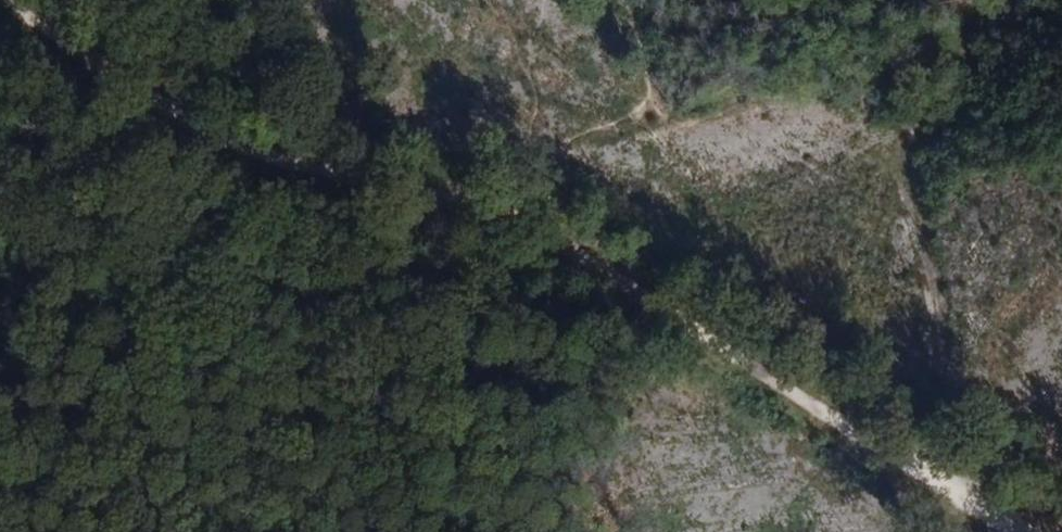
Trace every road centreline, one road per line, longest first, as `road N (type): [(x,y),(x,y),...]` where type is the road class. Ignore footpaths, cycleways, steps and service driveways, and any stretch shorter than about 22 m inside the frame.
road 1 (track): [(0,352),(523,305),(690,335),(1011,531)]
road 2 (track): [(0,35),(208,150),(425,213),(690,335)]

